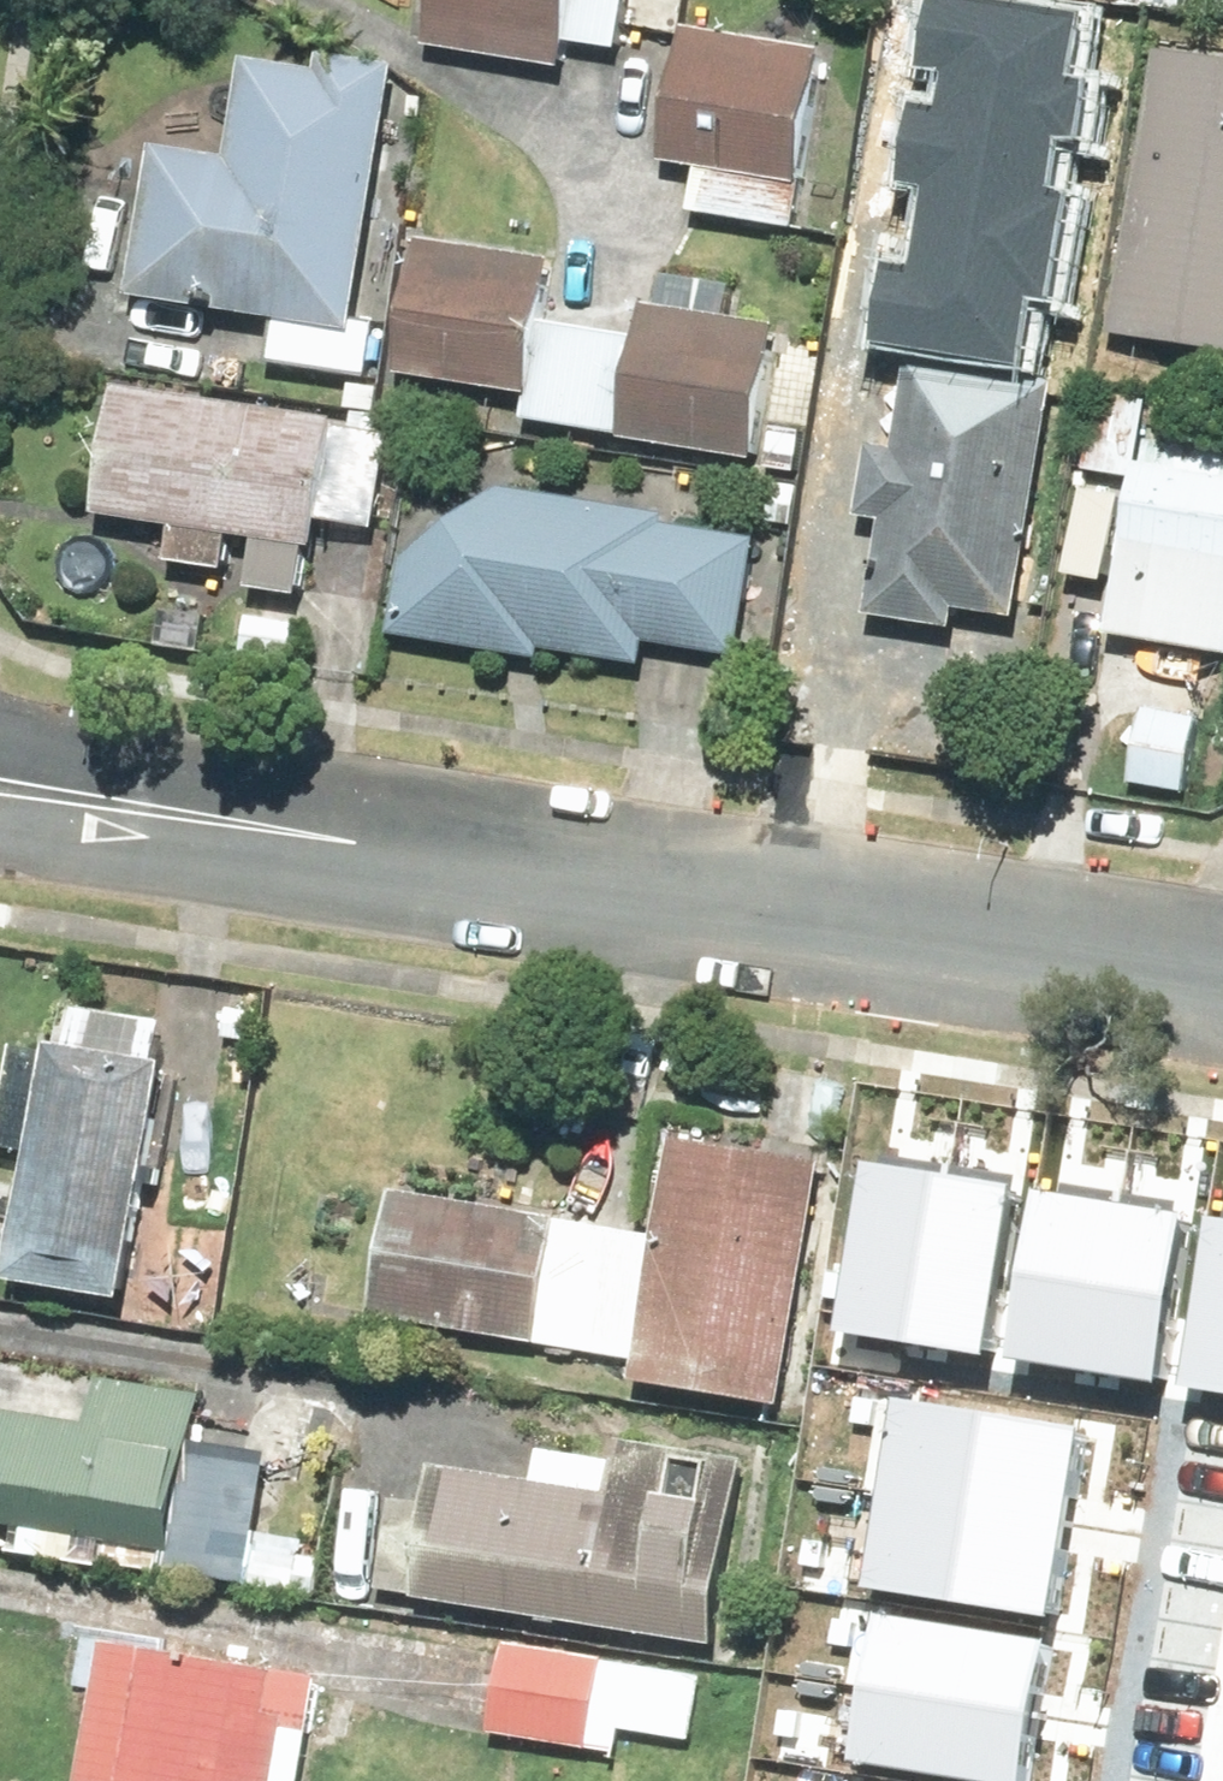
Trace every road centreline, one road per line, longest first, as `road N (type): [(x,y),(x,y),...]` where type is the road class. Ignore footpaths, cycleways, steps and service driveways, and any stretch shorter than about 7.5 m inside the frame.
road 1 (residential): [(0,787),(1222,979)]

